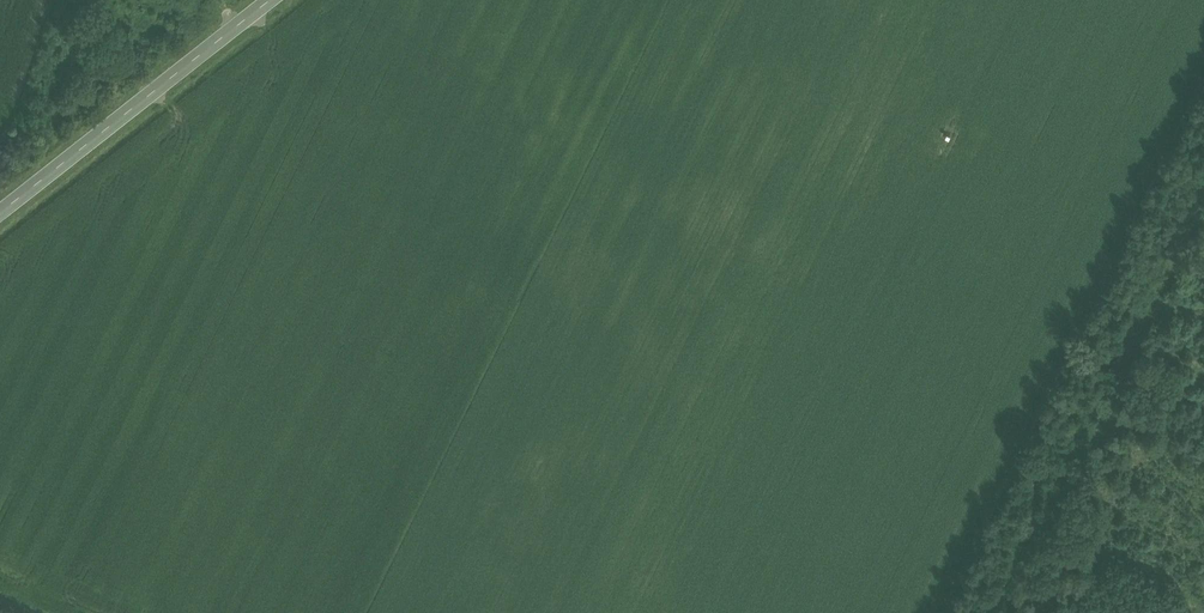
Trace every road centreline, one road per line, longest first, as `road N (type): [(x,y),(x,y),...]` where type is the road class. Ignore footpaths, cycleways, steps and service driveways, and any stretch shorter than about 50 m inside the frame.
road 1 (primary): [(0,211),(269,0)]

